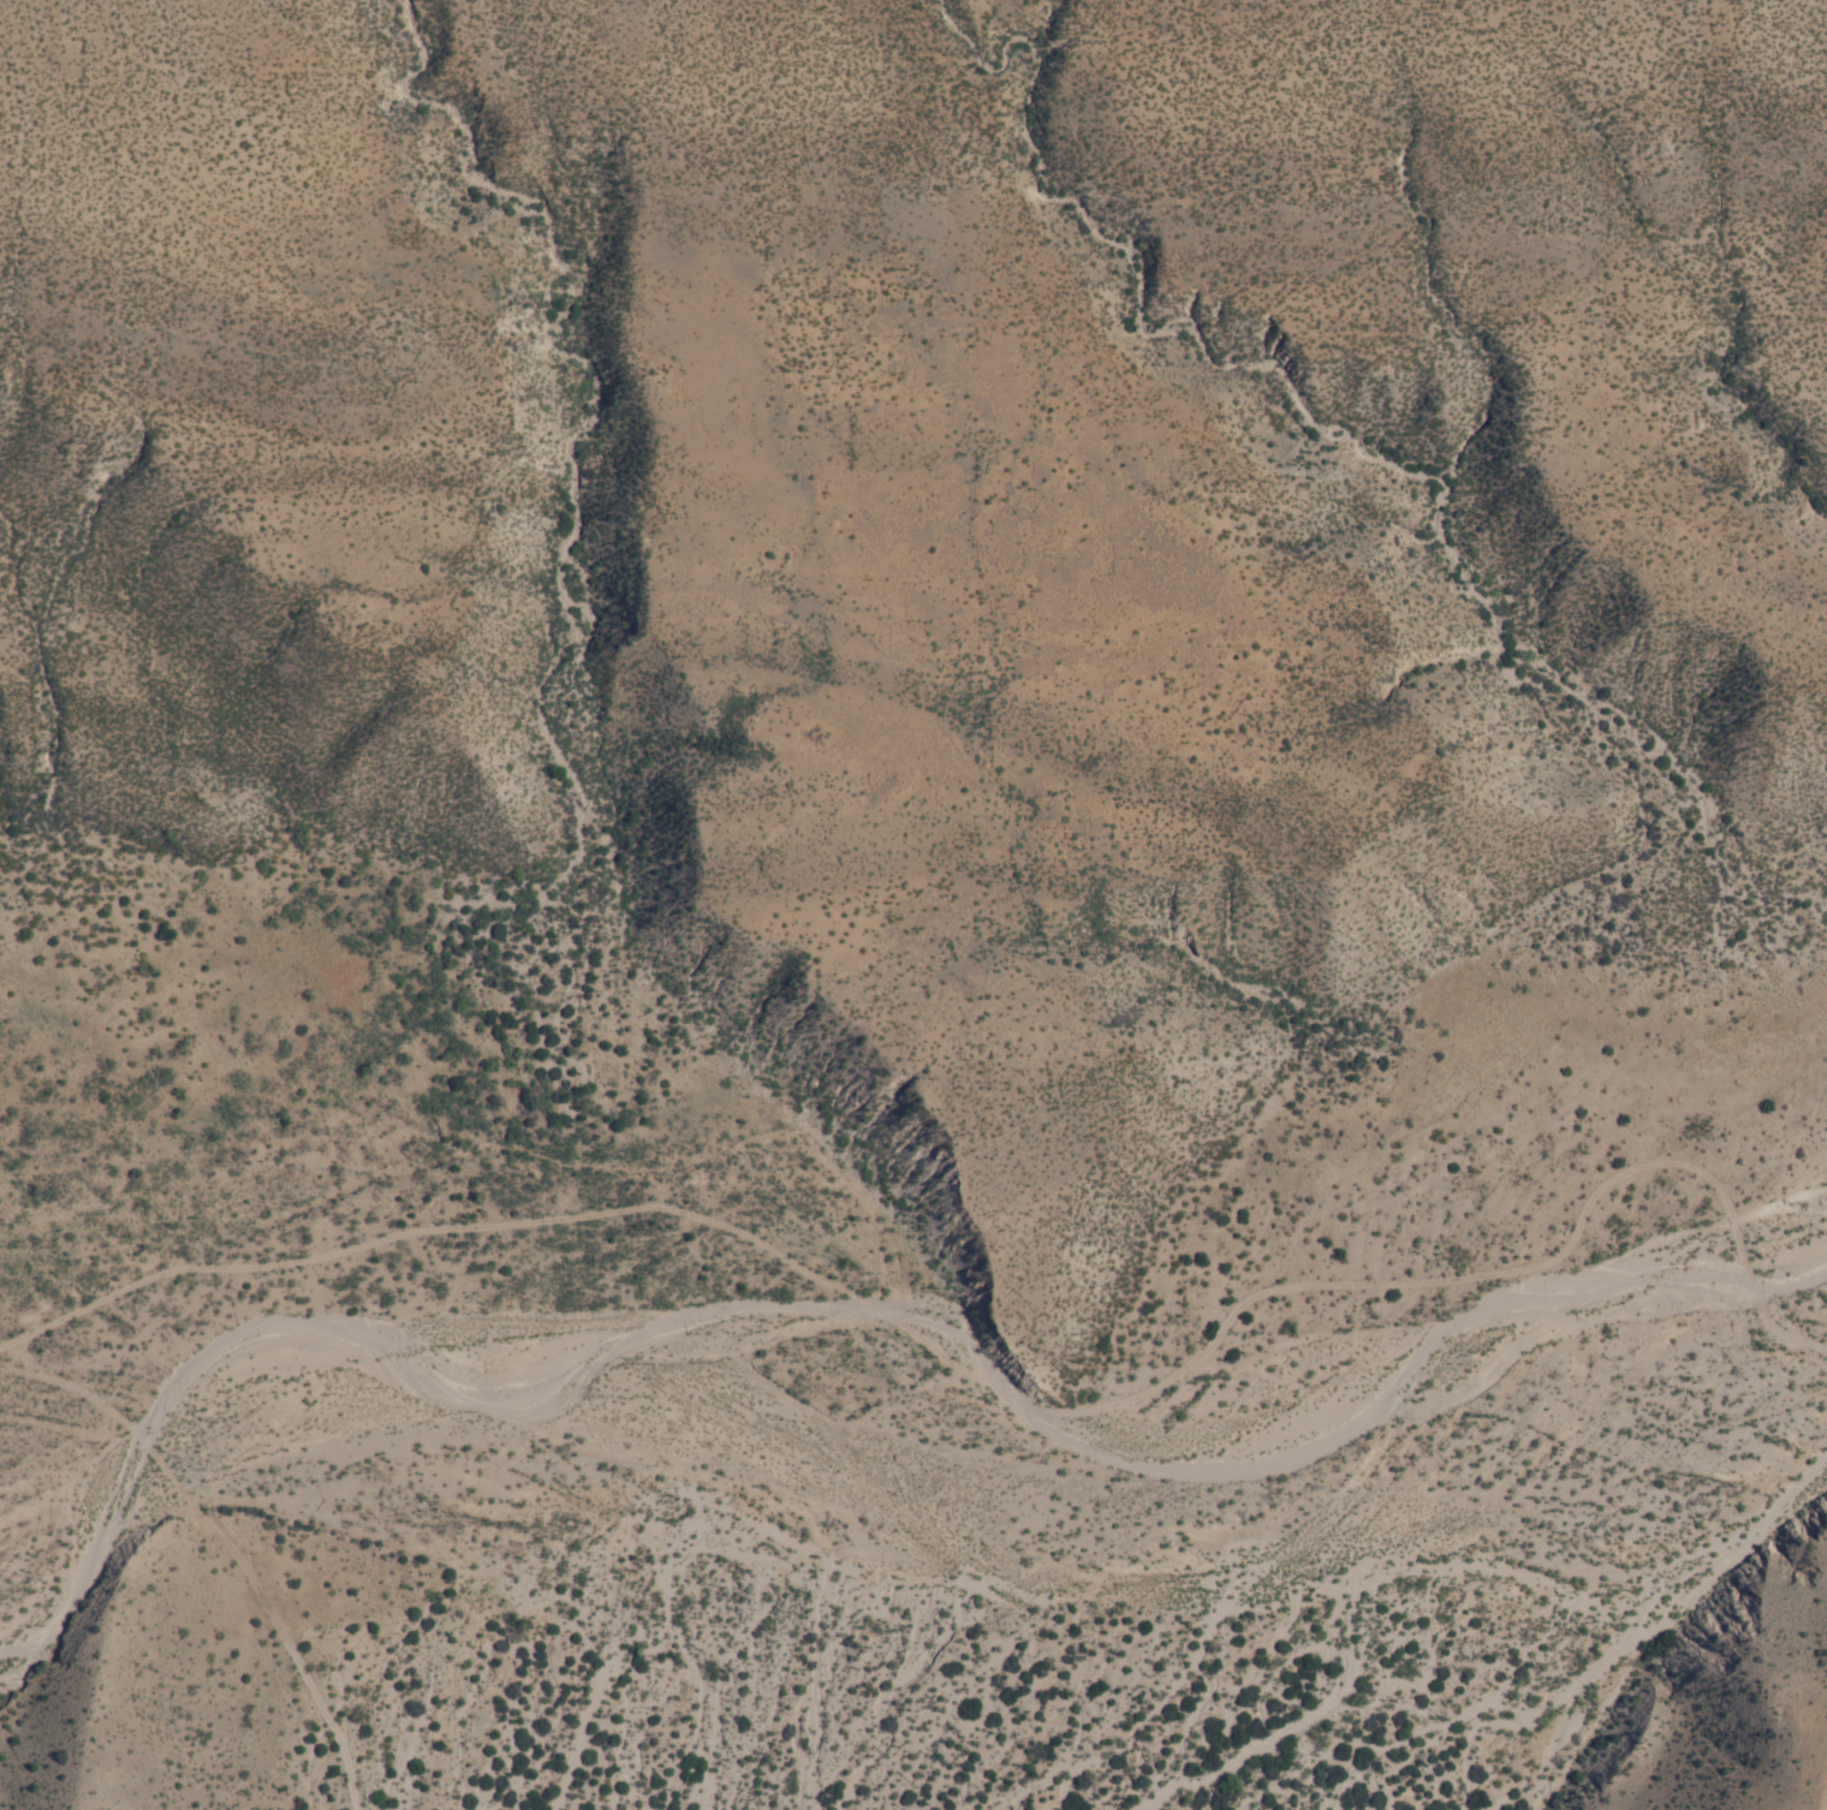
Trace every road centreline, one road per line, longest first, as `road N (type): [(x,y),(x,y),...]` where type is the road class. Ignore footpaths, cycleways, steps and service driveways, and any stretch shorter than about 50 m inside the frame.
road 1 (track): [(0,1350),(165,1275),(270,1270),(422,1234),(671,1208),(778,1252),(822,1286),(871,1361),(894,1446),(910,1466),(982,1475),(1060,1449),(1145,1385),(1204,1359),(1257,1299),(1594,1264),(1642,1255),(1760,1204),(1826,1193)]
road 2 (track): [(0,1368),(78,1392),(129,1423),(228,1542),(329,1711),(361,1809)]

